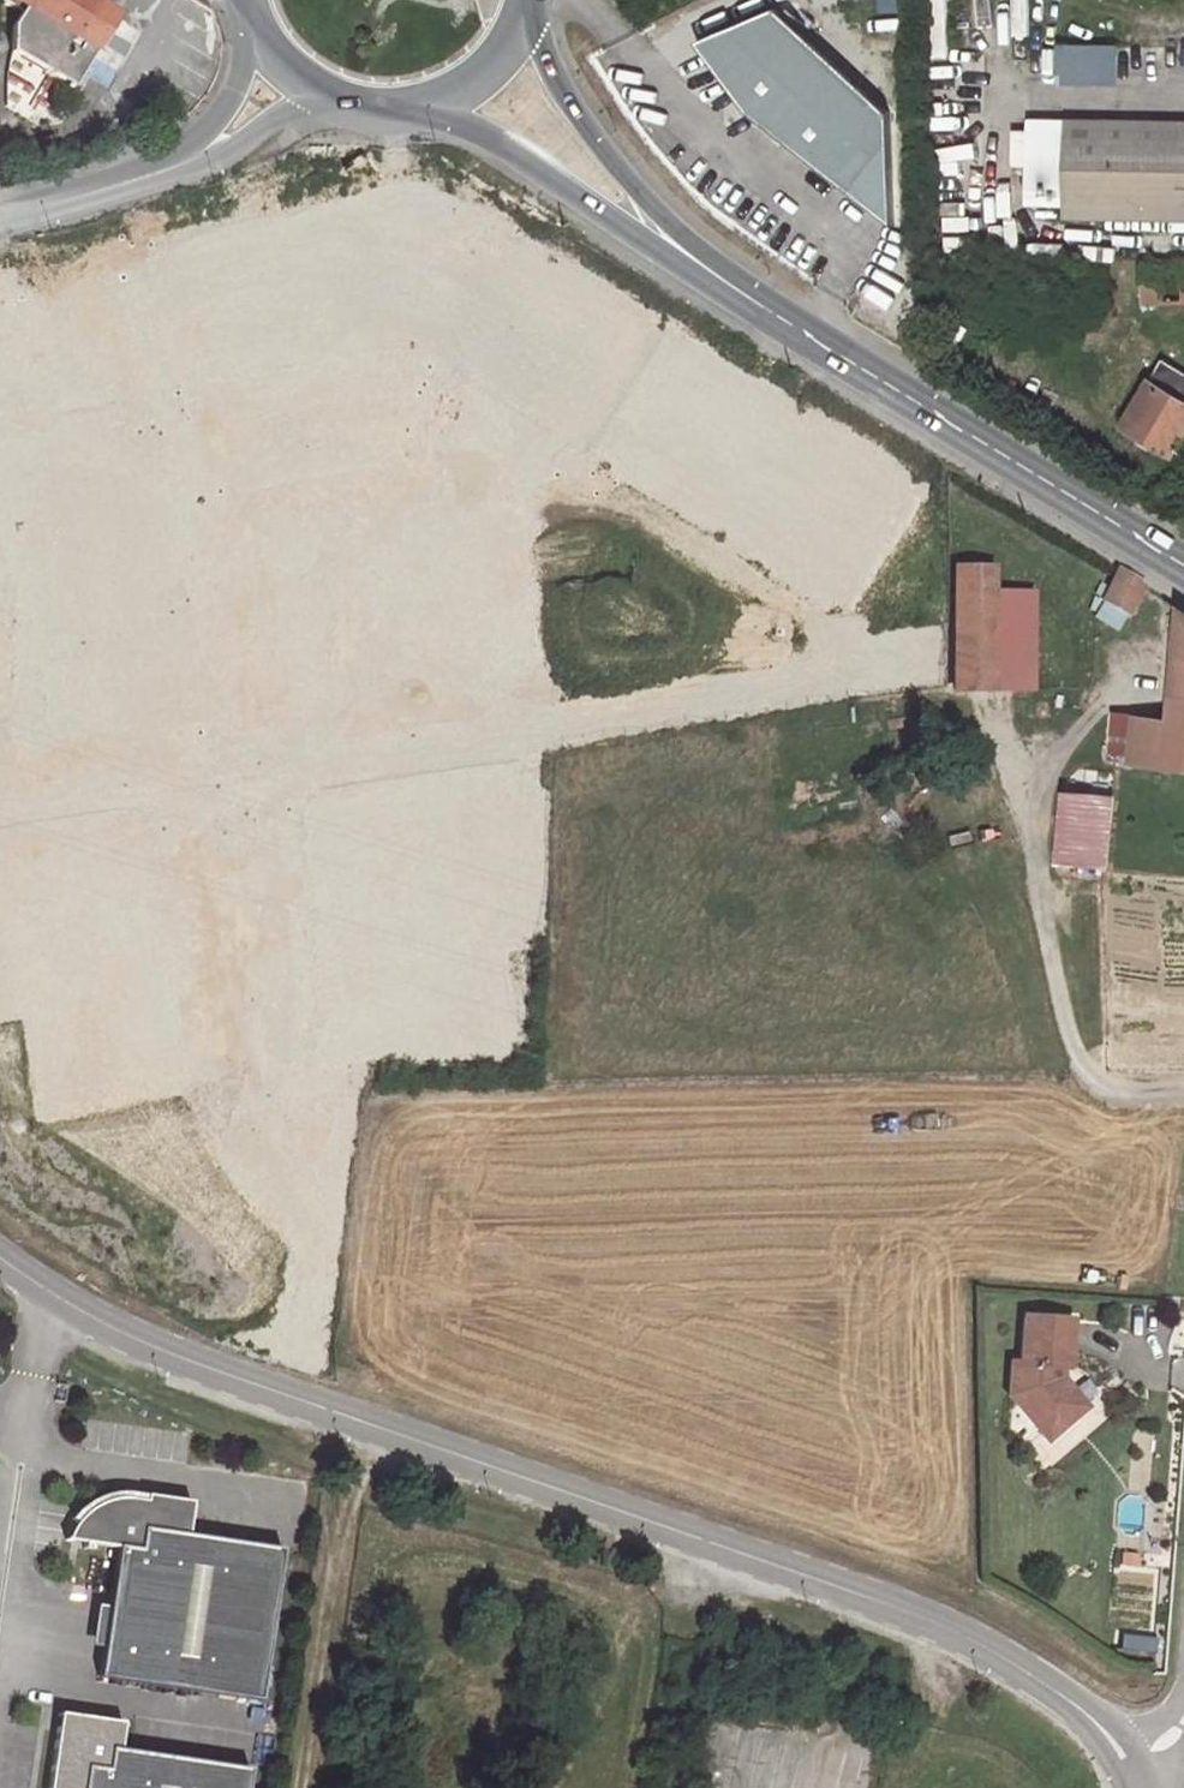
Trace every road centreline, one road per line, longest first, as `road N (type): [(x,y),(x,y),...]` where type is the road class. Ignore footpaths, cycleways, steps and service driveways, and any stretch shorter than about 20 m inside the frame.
road 1 (unclassified): [(0,1257),(64,1303),(150,1346),(928,1619),(1087,1716),(1135,1784)]
road 2 (primary): [(683,255),(1183,567)]
road 3 (track): [(1183,1091),(1121,1091),(1087,1068),(1064,1015),(1036,878),(1035,785),(1117,686)]
road 4 (track): [(375,1427),(333,1570),(299,1787)]
road 5 (primary): [(417,98),(683,255)]
road 6 (primary): [(683,255),(562,91),(522,0)]
road 7 (unclassified): [(253,12),(245,64),(222,113),(142,182)]
road 8 (unclassified): [(142,182),(234,152),(327,89)]
road 9 (unclassified): [(0,226),(142,182)]
road 10 (primary): [(417,98),(483,62),(520,0)]

